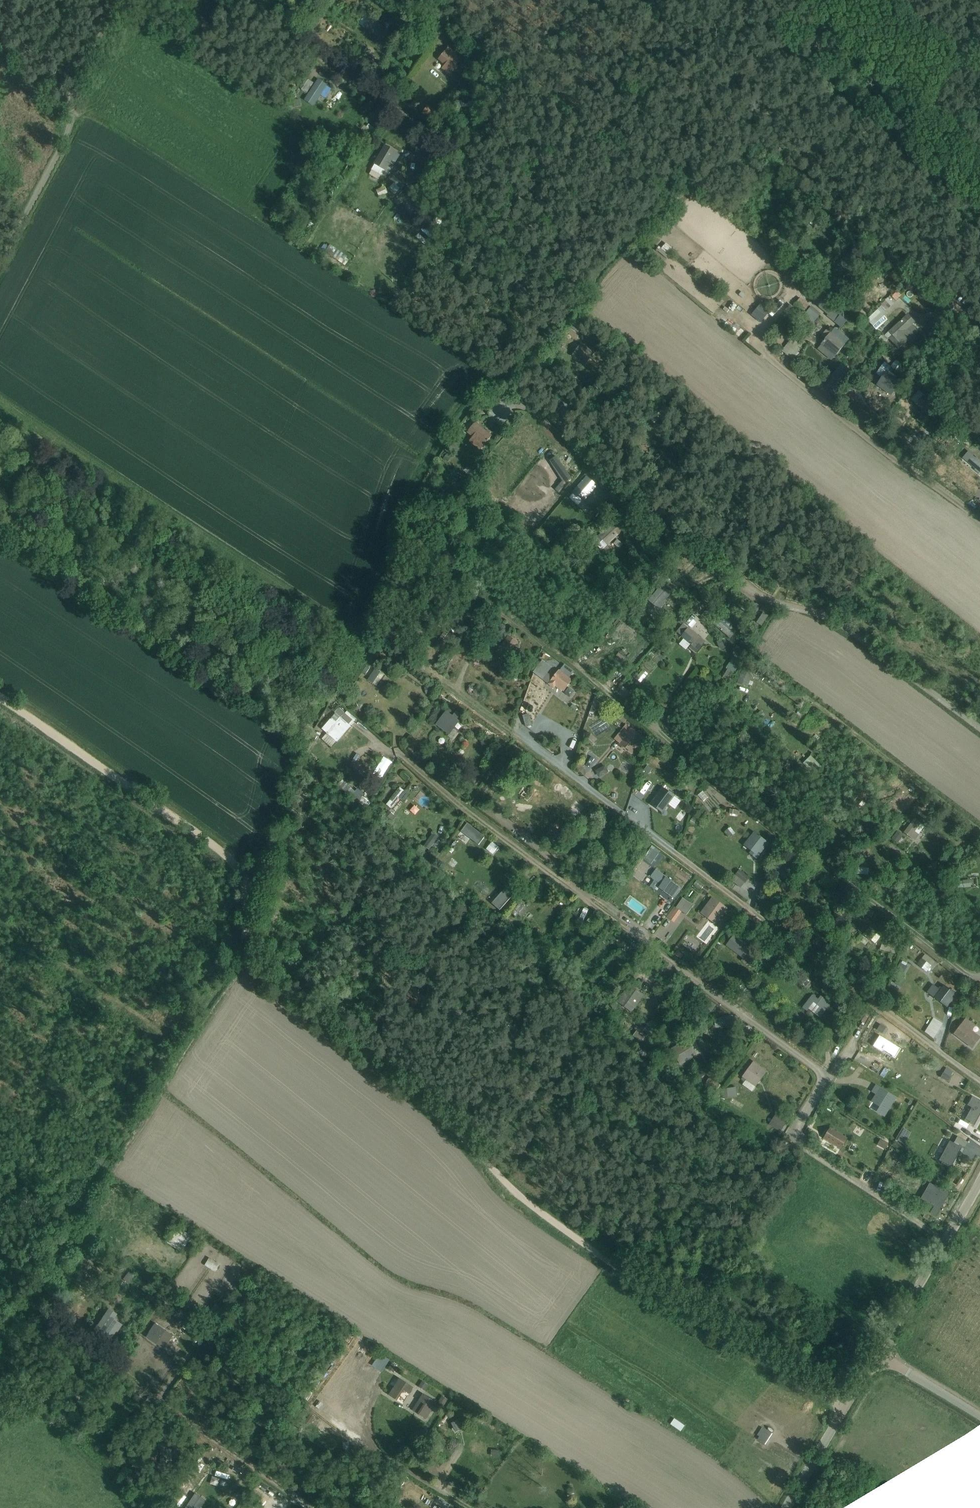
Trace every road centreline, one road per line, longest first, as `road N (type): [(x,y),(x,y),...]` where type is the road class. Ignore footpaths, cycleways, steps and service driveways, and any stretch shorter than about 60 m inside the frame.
road 1 (track): [(0,699),(232,872),(239,958),(477,1149),(508,1192),(848,1405)]
road 2 (residential): [(943,1241),(798,1142),(798,1127),(823,1083),(814,1067),(400,755)]
road 3 (residential): [(979,1085),(519,734)]
road 4 (residential): [(979,732),(832,618),(767,606),(535,417)]
road 5 (track): [(240,0),(462,157),(429,203)]
road 6 (residential): [(312,1507),(58,1333)]
road 7 (track): [(0,262),(70,126),(78,73),(131,0)]
road 8 (residential): [(774,164),(979,334)]
road 9 (residential): [(833,411),(890,461),(925,475),(979,519)]
road 10 (residential): [(785,1507),(878,1355)]
road 11 (residential): [(878,1355),(943,1241)]

